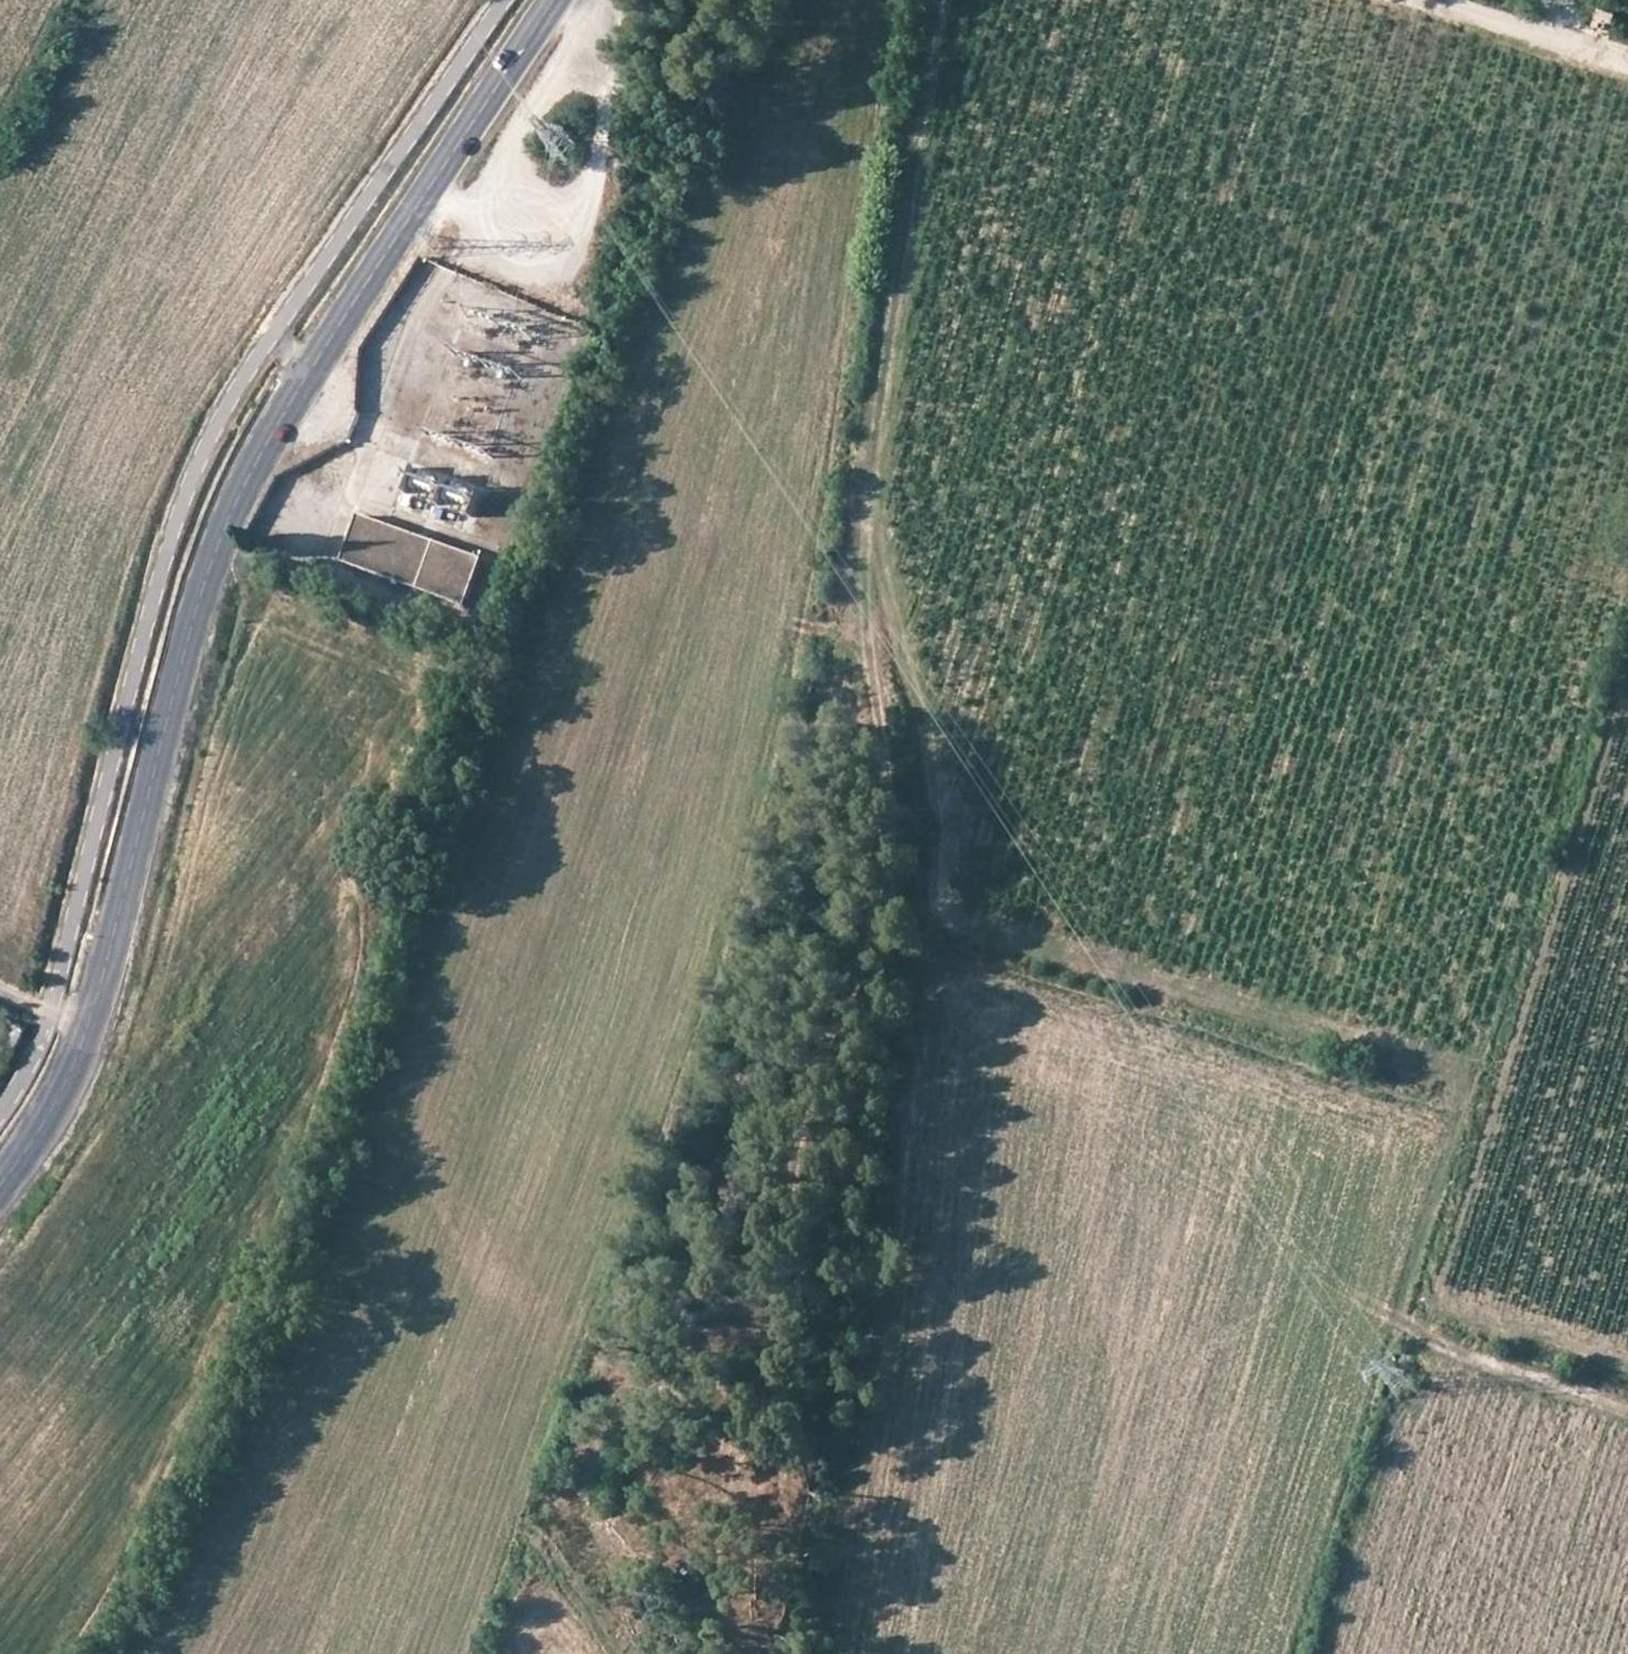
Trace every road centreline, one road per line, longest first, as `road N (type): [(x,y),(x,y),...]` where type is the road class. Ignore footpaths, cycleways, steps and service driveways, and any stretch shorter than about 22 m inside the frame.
road 1 (track): [(939,0),(895,275),(863,551),(867,641),(891,814),(874,911),(783,1177),(762,1340)]
road 2 (tertiary): [(0,1185),(54,1107),(88,1028),(192,621),(248,474),(359,289),(552,0)]
road 3 (track): [(625,1653),(524,1532),(266,1435)]
road 4 (track): [(1627,1407),(1423,1338)]
road 5 (track): [(1436,0),(1627,57)]

